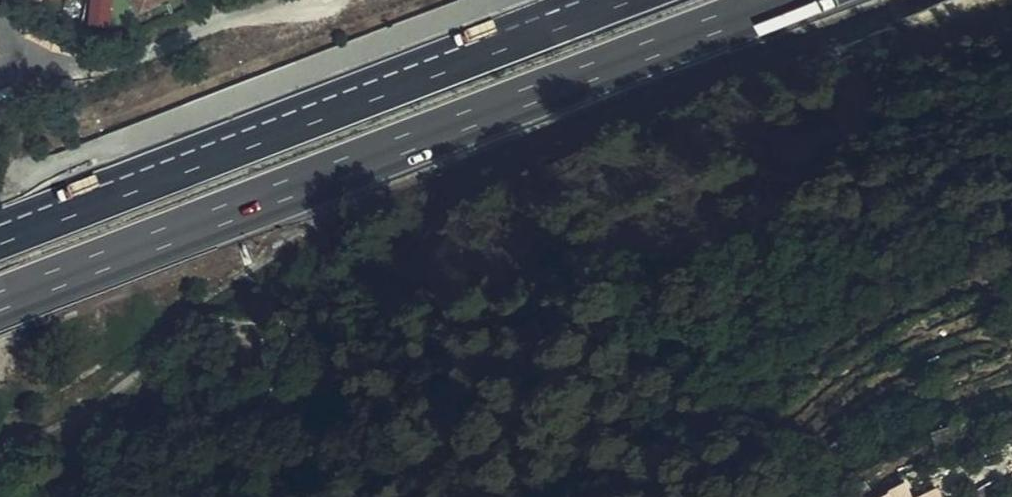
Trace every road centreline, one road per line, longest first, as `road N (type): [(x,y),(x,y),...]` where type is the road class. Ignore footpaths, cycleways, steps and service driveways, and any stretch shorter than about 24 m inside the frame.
road 1 (motorway): [(0,300),(782,0)]
road 2 (motorway): [(610,0),(0,235)]

